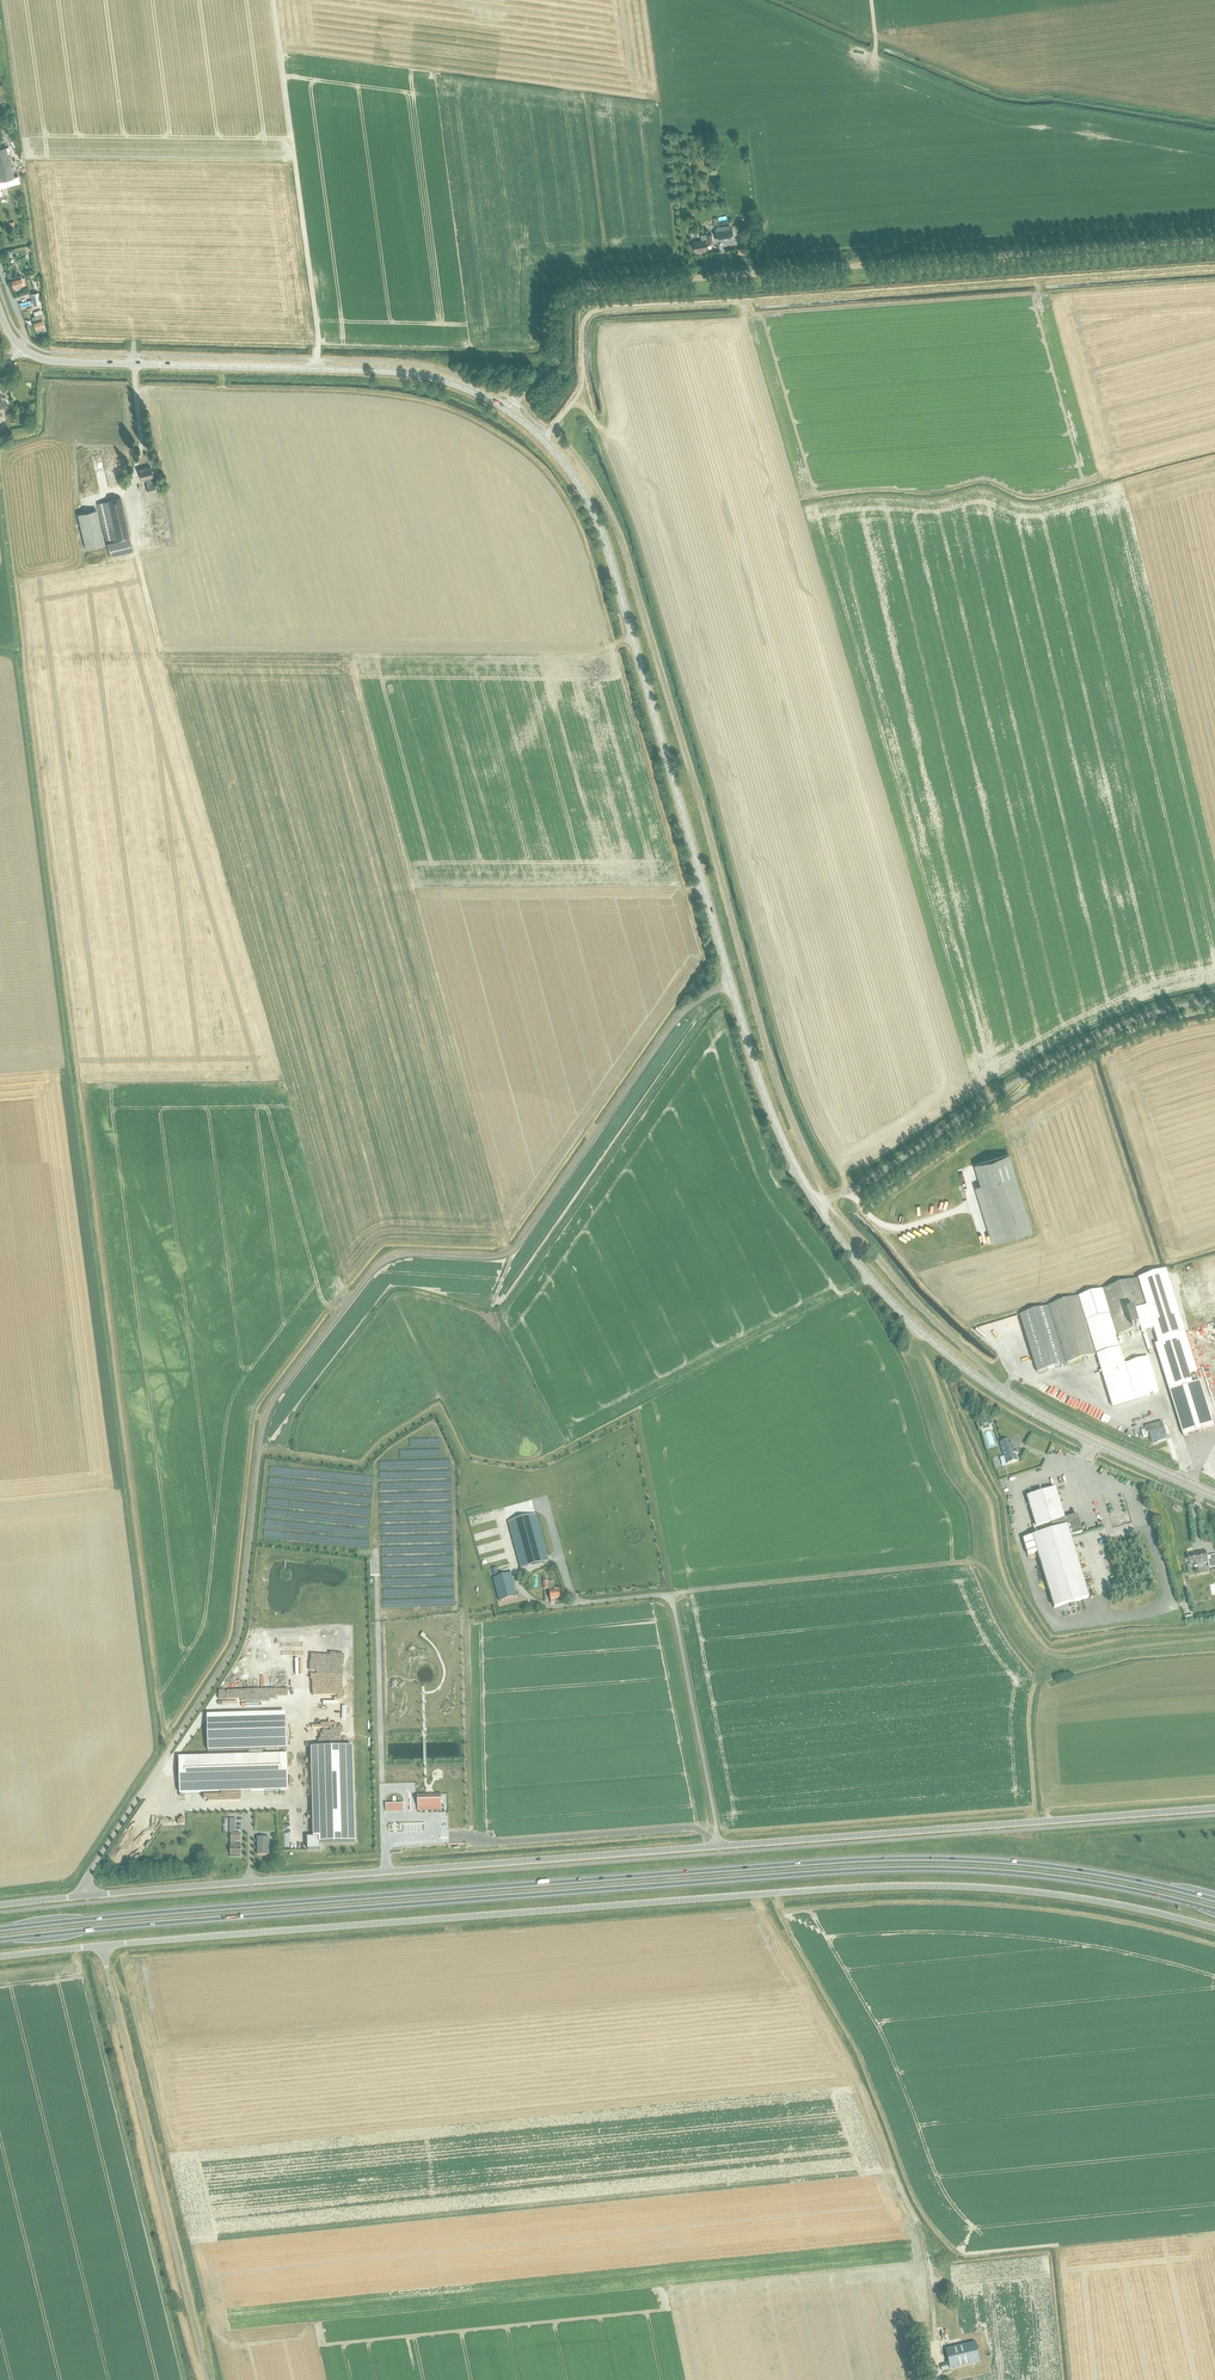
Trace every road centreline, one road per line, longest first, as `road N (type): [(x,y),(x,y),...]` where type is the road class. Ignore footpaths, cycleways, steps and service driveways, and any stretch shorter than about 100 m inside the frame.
road 1 (trunk): [(0,1940),(879,1870),(1038,1875),(1214,1910)]
road 2 (trunk): [(1214,1899),(1079,1870),(906,1858),(0,1929)]
road 3 (unclassified): [(86,1895),(94,1865),(238,1646),(264,1429),(279,1395),(389,1257),(497,1256),(516,1245),(681,1014),(731,984)]
road 4 (unclassified): [(101,1946),(900,1886),(1046,1893),(1214,1929)]
road 5 (unclassified): [(1214,240),(581,289),(561,302),(552,362),(508,410)]
road 6 (track): [(543,439),(578,395),(581,332),(598,310),(1214,266)]
road 7 (unclassified): [(86,1895),(719,1846)]
road 8 (secondary): [(731,984),(602,532),(571,471),(508,410)]
road 9 (track): [(669,1599),(974,1563),(1050,1655),(1214,1638)]
road 10 (secondary): [(1214,1498),(1034,1413),(958,1364),(870,1278),(817,1205)]
road 11 (unclassified): [(719,1846),(1214,1808)]
road 12 (secondary): [(508,410),(455,384),(393,371),(77,362),(22,348)]
road 13 (unclassified): [(207,2379),(101,1946)]
road 14 (track): [(826,1202),(1092,1038),(1214,1001)]
road 15 (unclassified): [(719,1846),(669,1599),(553,1608),(528,1597),(519,1575)]
road 16 (track): [(275,0),(318,336),(315,368)]
road 17 (track): [(918,1328),(914,1356),(977,1513),(983,1567)]
road 18 (secondary): [(817,1205),(767,1100),(731,984)]

